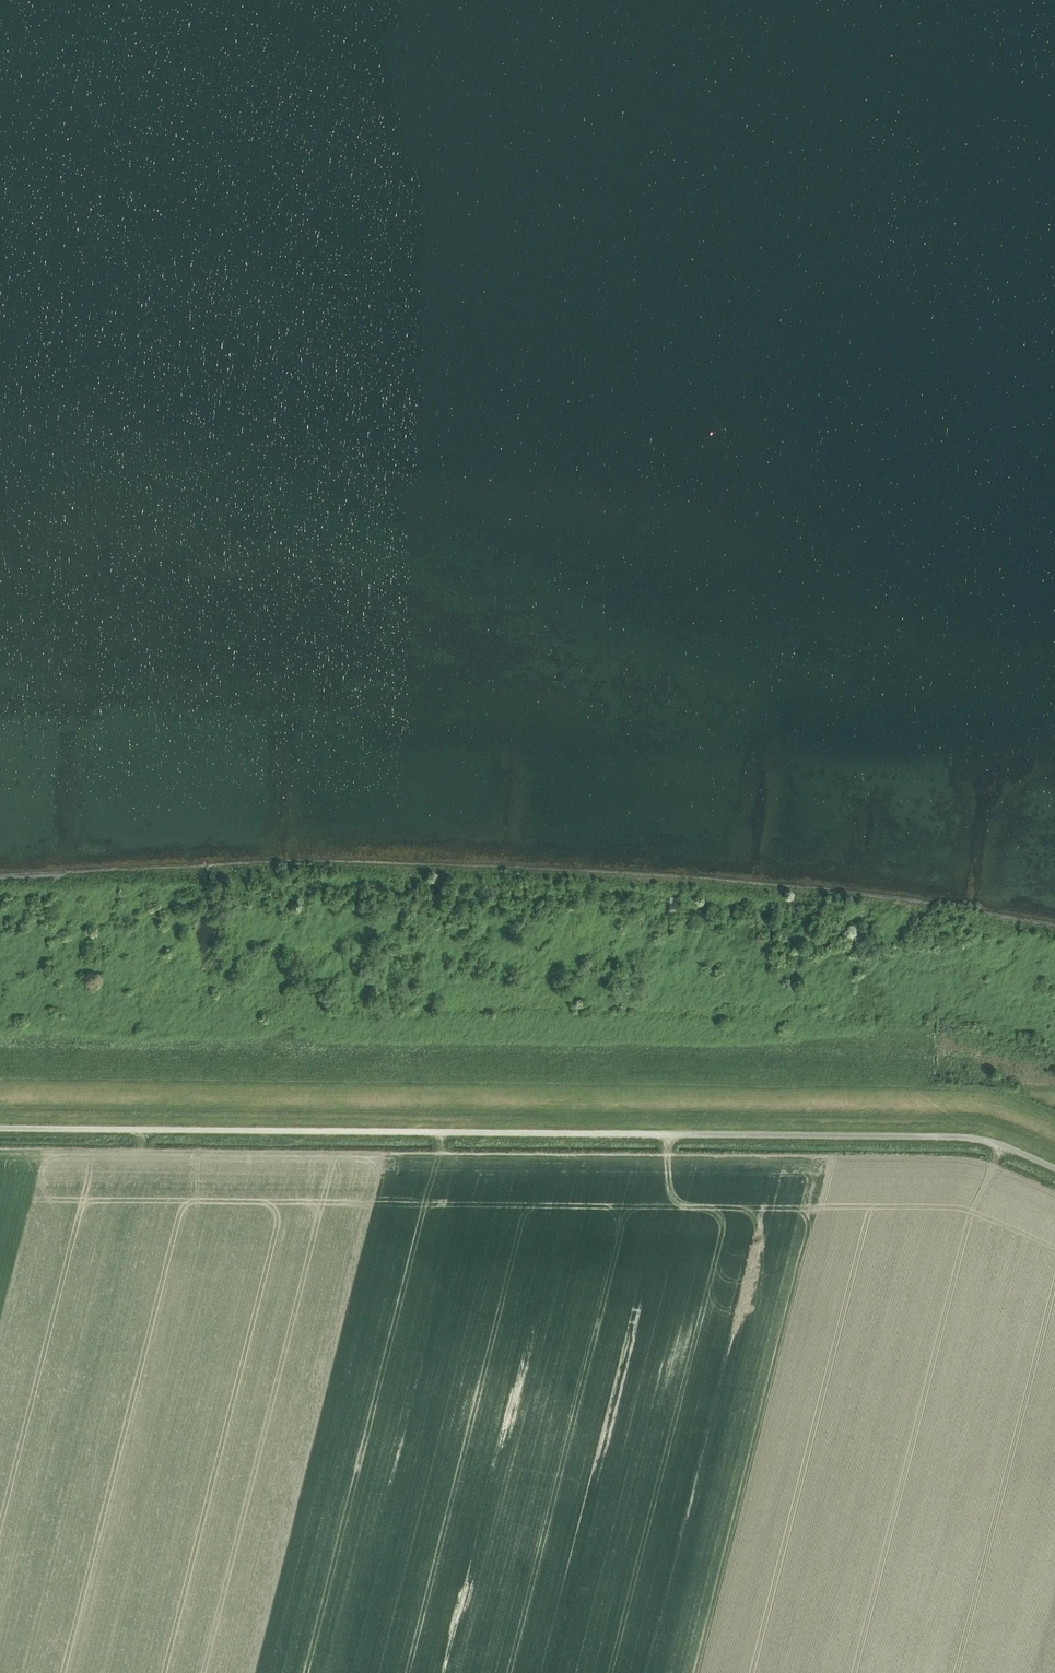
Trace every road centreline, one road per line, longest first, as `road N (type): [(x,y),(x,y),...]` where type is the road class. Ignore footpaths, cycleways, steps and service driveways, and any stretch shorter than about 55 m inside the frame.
road 1 (unclassified): [(0,1128),(949,1136),(993,1142),(1054,1169)]

